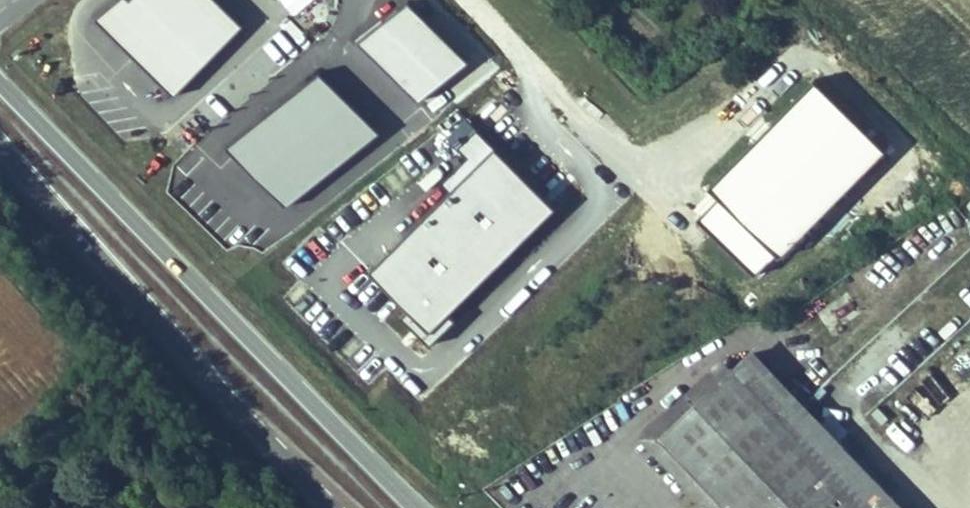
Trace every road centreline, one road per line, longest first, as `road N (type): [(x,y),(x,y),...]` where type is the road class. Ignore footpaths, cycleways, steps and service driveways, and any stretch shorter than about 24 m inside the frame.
road 1 (primary): [(420,507),(0,81)]
road 2 (primary): [(0,158),(330,507)]

